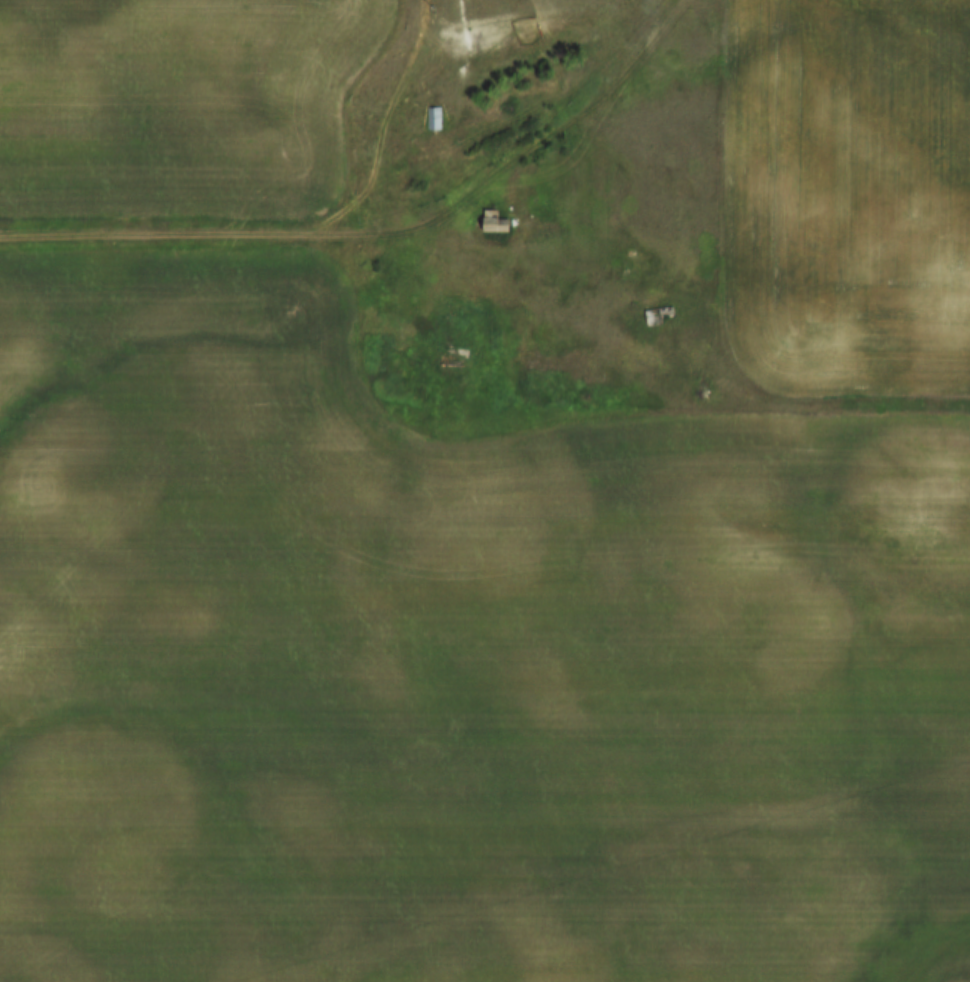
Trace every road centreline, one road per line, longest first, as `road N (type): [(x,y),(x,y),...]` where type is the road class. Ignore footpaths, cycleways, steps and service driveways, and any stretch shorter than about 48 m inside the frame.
road 1 (track): [(674,0),(599,103),(493,169),(449,210),(405,232),(338,242),(0,242)]

